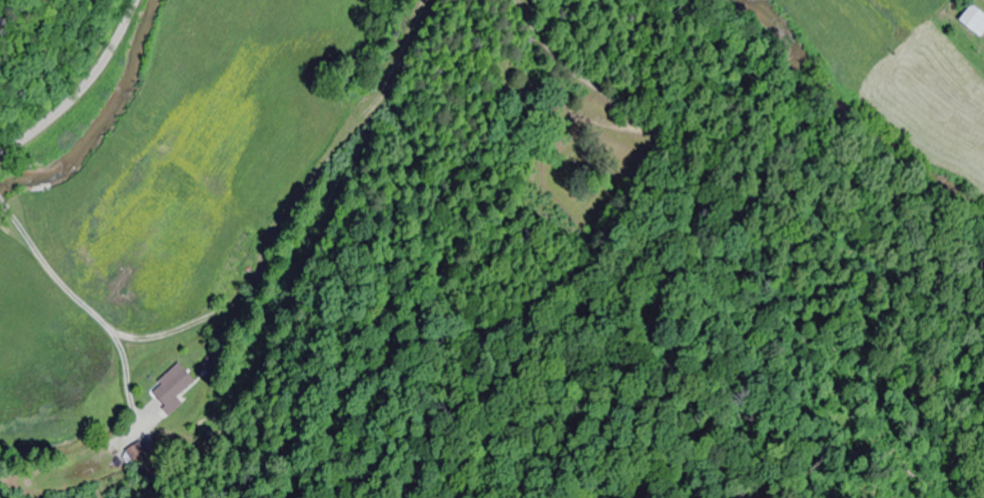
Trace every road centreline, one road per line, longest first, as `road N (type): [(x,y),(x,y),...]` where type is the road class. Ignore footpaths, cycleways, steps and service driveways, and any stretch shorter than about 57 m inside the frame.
road 1 (residential): [(140,0),(92,77),(0,159)]

